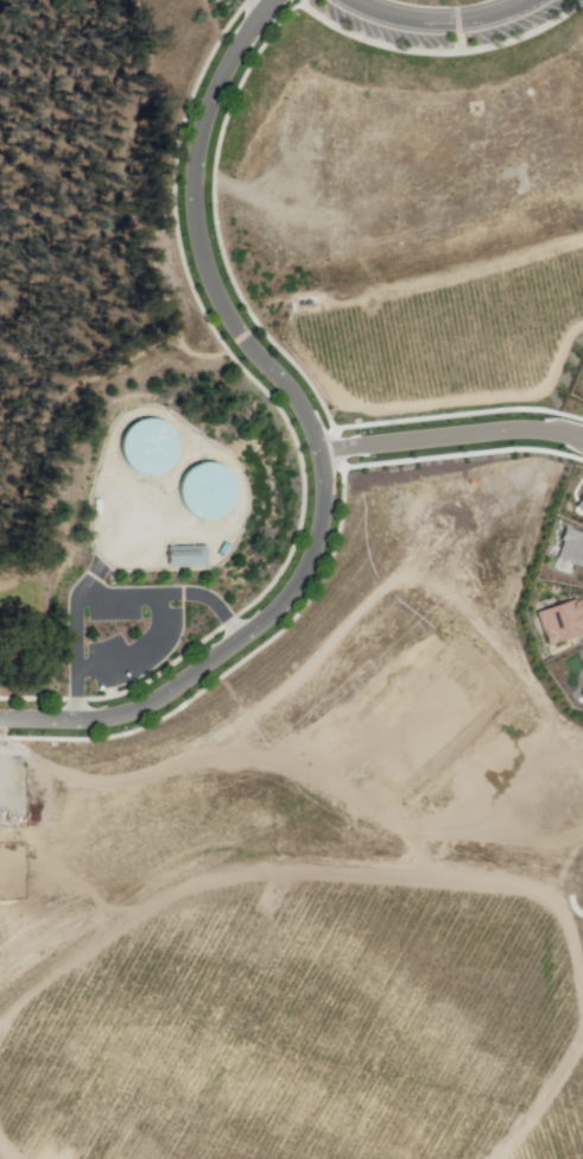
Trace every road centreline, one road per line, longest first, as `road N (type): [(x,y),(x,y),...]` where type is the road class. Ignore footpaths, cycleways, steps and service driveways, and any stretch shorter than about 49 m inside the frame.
road 1 (residential): [(271,0),(209,95),(192,208),(220,310),(287,386),(315,437),(325,499),(311,565),(271,619),(158,703),(78,719),(0,718)]
road 2 (residential): [(582,448),(550,433),(321,459)]
road 3 (tertiary): [(528,0),(456,23),(387,17),(352,0)]

